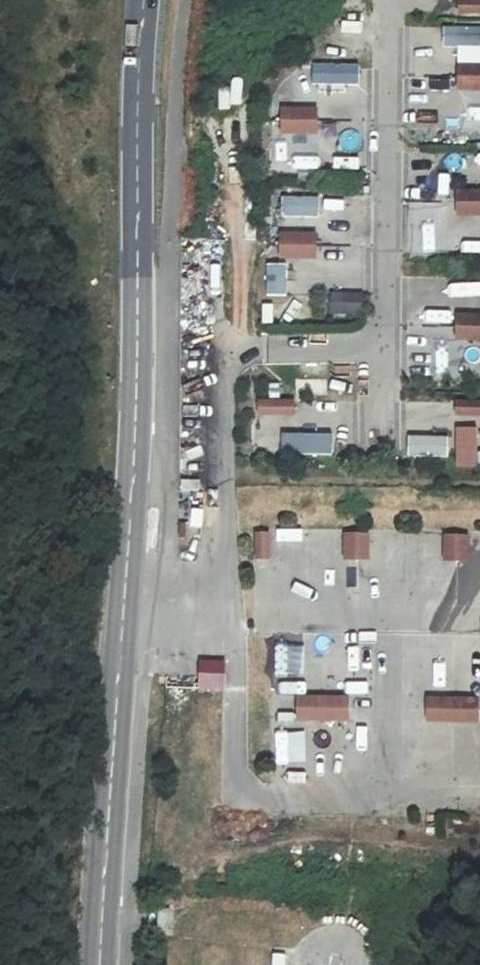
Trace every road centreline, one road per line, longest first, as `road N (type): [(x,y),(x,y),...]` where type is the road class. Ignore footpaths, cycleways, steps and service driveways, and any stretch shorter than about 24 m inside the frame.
road 1 (tertiary): [(101,964),(136,381),(144,0)]

